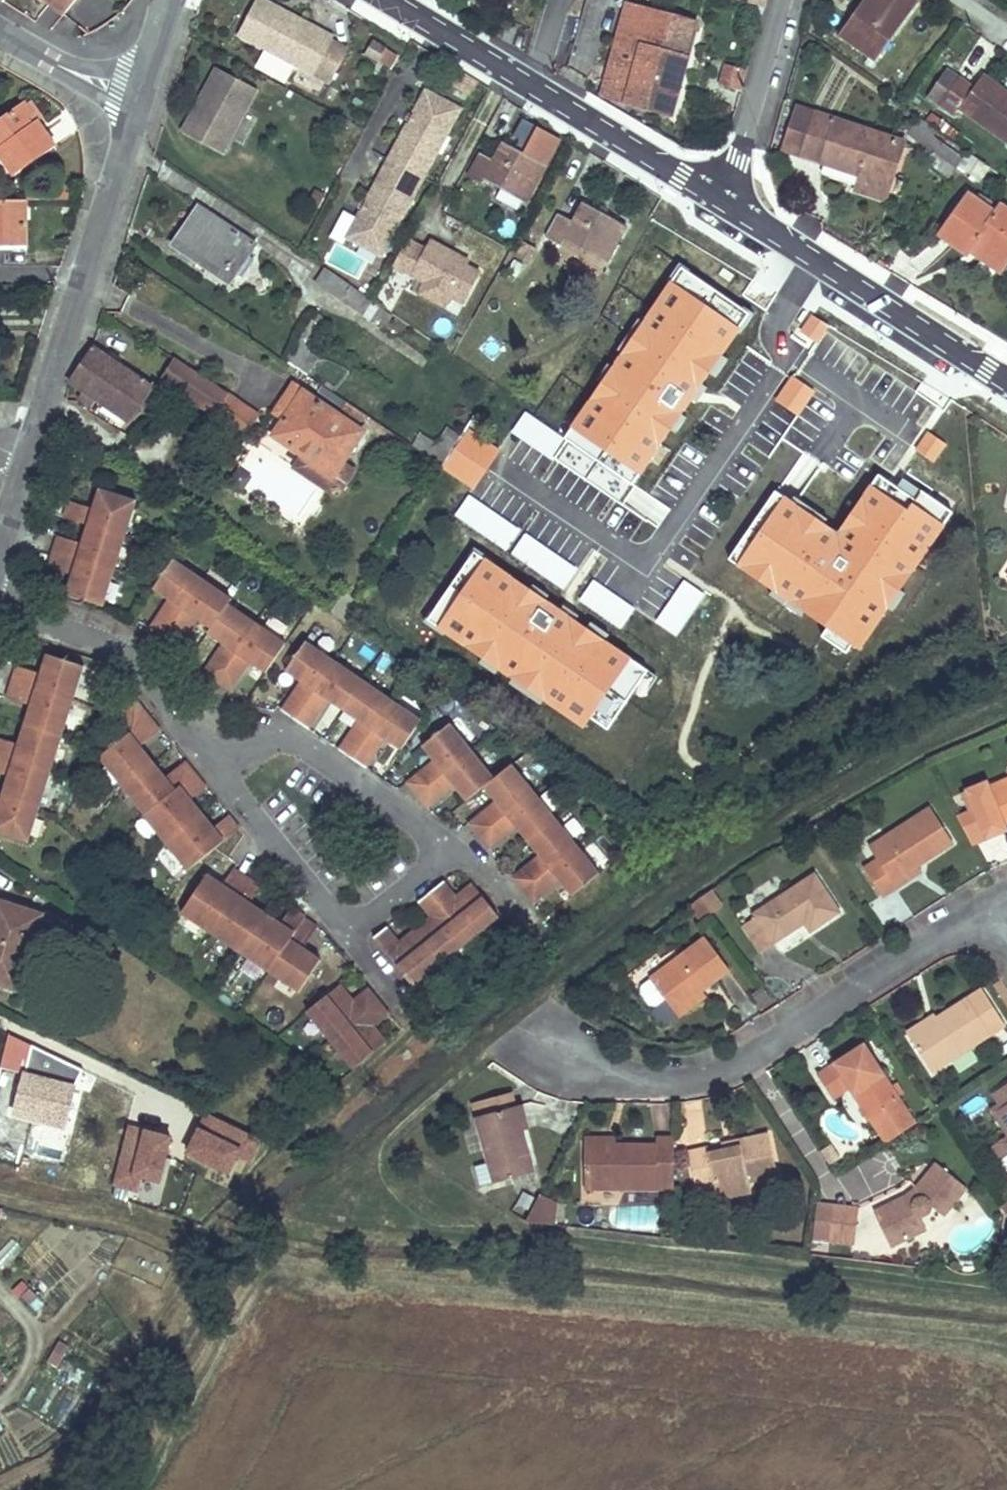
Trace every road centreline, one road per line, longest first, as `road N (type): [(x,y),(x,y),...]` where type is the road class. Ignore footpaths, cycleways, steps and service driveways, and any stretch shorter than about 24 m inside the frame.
road 1 (residential): [(557,1050),(676,1085),(720,1076),(990,914)]
road 2 (residential): [(724,208),(385,0)]
road 3 (residential): [(140,95),(24,457)]
road 4 (residential): [(1006,380),(724,208)]
road 5 (residential): [(447,848),(282,731),(211,759)]
road 6 (residential): [(0,602),(122,645),(211,759)]
road 7 (residential): [(724,208),(785,0)]
road 8 (residential): [(211,759),(344,928)]
road 9 (residential): [(0,31),(77,74),(140,95)]
road 10 (track): [(0,1290),(34,1328),(33,1359),(16,1393),(0,1402)]
road 11 (residential): [(344,928),(447,848)]

